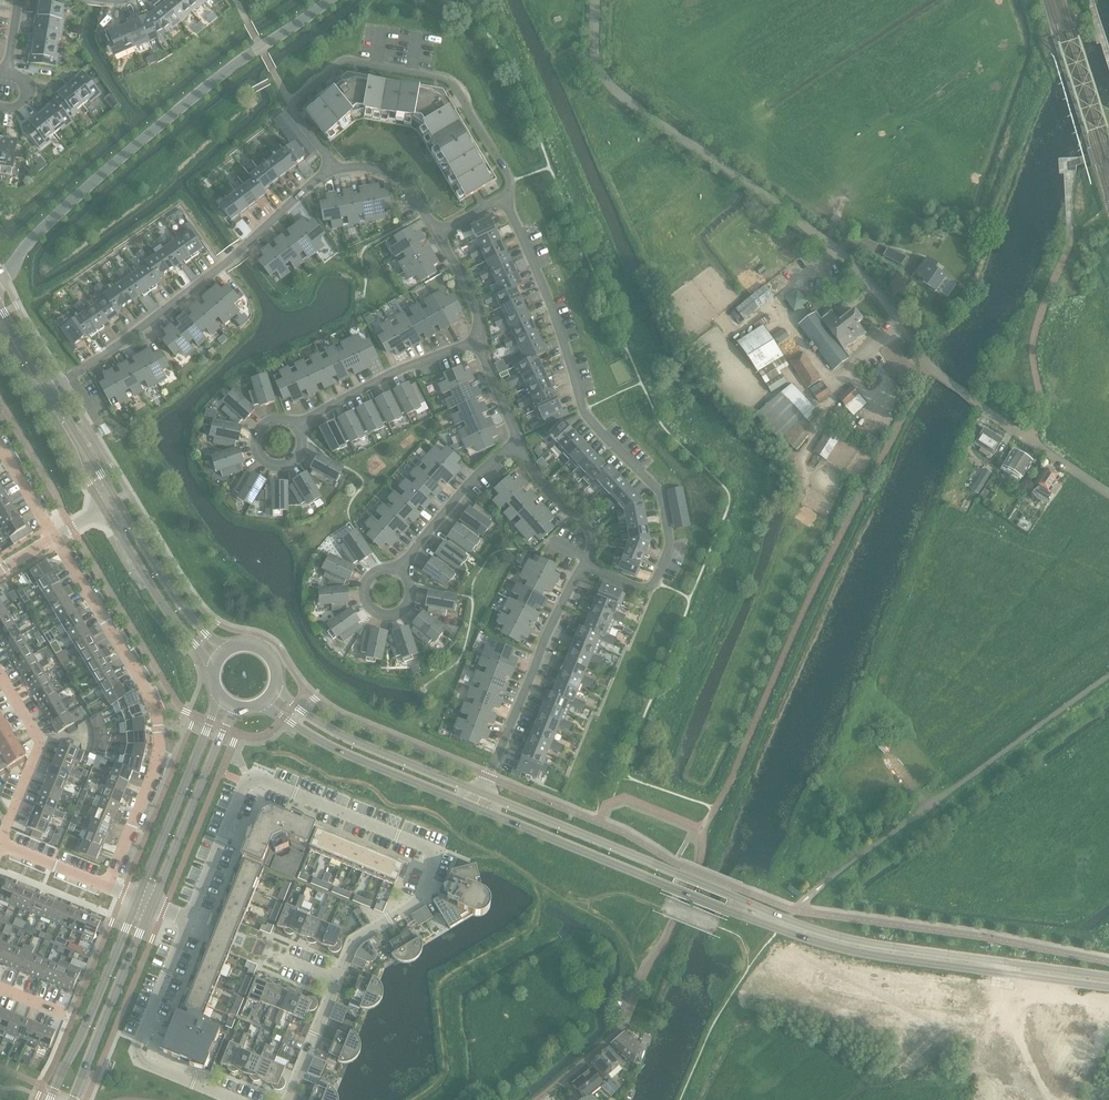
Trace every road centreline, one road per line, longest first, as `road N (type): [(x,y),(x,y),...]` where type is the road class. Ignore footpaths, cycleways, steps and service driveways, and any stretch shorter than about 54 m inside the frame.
road 1 (unclassified): [(1108,494),(938,375),(844,256),(612,88),(595,56),(595,0)]
road 2 (secondary): [(475,809),(822,947),(1108,990)]
road 3 (secondary): [(1108,977),(815,928),(482,795)]
road 4 (residential): [(287,1099),(354,941),(418,903),(438,852),(263,779),(245,783),(189,918)]
road 5 (residential): [(584,565),(653,590),(672,547),(660,491),(583,410),(512,215),(511,194)]
road 6 (unclassified): [(0,280),(27,241),(192,91),(330,0)]
road 7 (residential): [(107,887),(153,773),(159,729),(146,687),(54,538)]
road 8 (residential): [(511,194),(509,175),(452,84),(345,62),(292,104),(339,170)]
road 9 (residential): [(54,391),(339,170)]
road 10 (track): [(760,944),(878,985),(975,1004),(1108,1014)]
road 11 (unclassified): [(828,880),(1108,677)]
road 12 (residential): [(584,565),(547,633),(482,795)]
road 13 (residential): [(189,918),(138,1055),(234,1099)]
road 14 (secondary): [(264,703),(317,738),(475,809)]
road 15 (secondary): [(482,795),(325,725),(276,688)]
road 16 (secondary): [(139,898),(50,1099)]
road 17 (secondary): [(220,697),(139,898)]
road 18 (secondary): [(152,904),(235,707)]
road 19 (secondary): [(73,1099),(152,904)]
road 20 (residential): [(299,426),(408,367),(482,340)]
road 21 (tertiary): [(104,509),(216,666)]
road 22 (residential): [(0,843),(42,744),(0,674)]
road 23 (tertiary): [(226,652),(181,602),(118,499)]
road 24 (residential): [(517,439),(400,569)]
road 25 (residential): [(517,439),(546,489),(589,528),(584,565)]
road 26 (residential): [(400,569),(370,573),(361,591),(368,611),(387,619),(406,612),(414,594),(407,575)]
road 27 (residential): [(299,426),(281,417),(262,424),(255,453),(269,468),(289,468),(304,454),(305,435)]
road 28 (residential): [(638,993),(621,1029),(538,1099)]
road 29 (residential): [(339,170),(371,168),(404,184),(437,235)]
road 30 (tertiary): [(39,400),(104,509)]
road 31 (tertiary): [(118,499),(54,391)]

